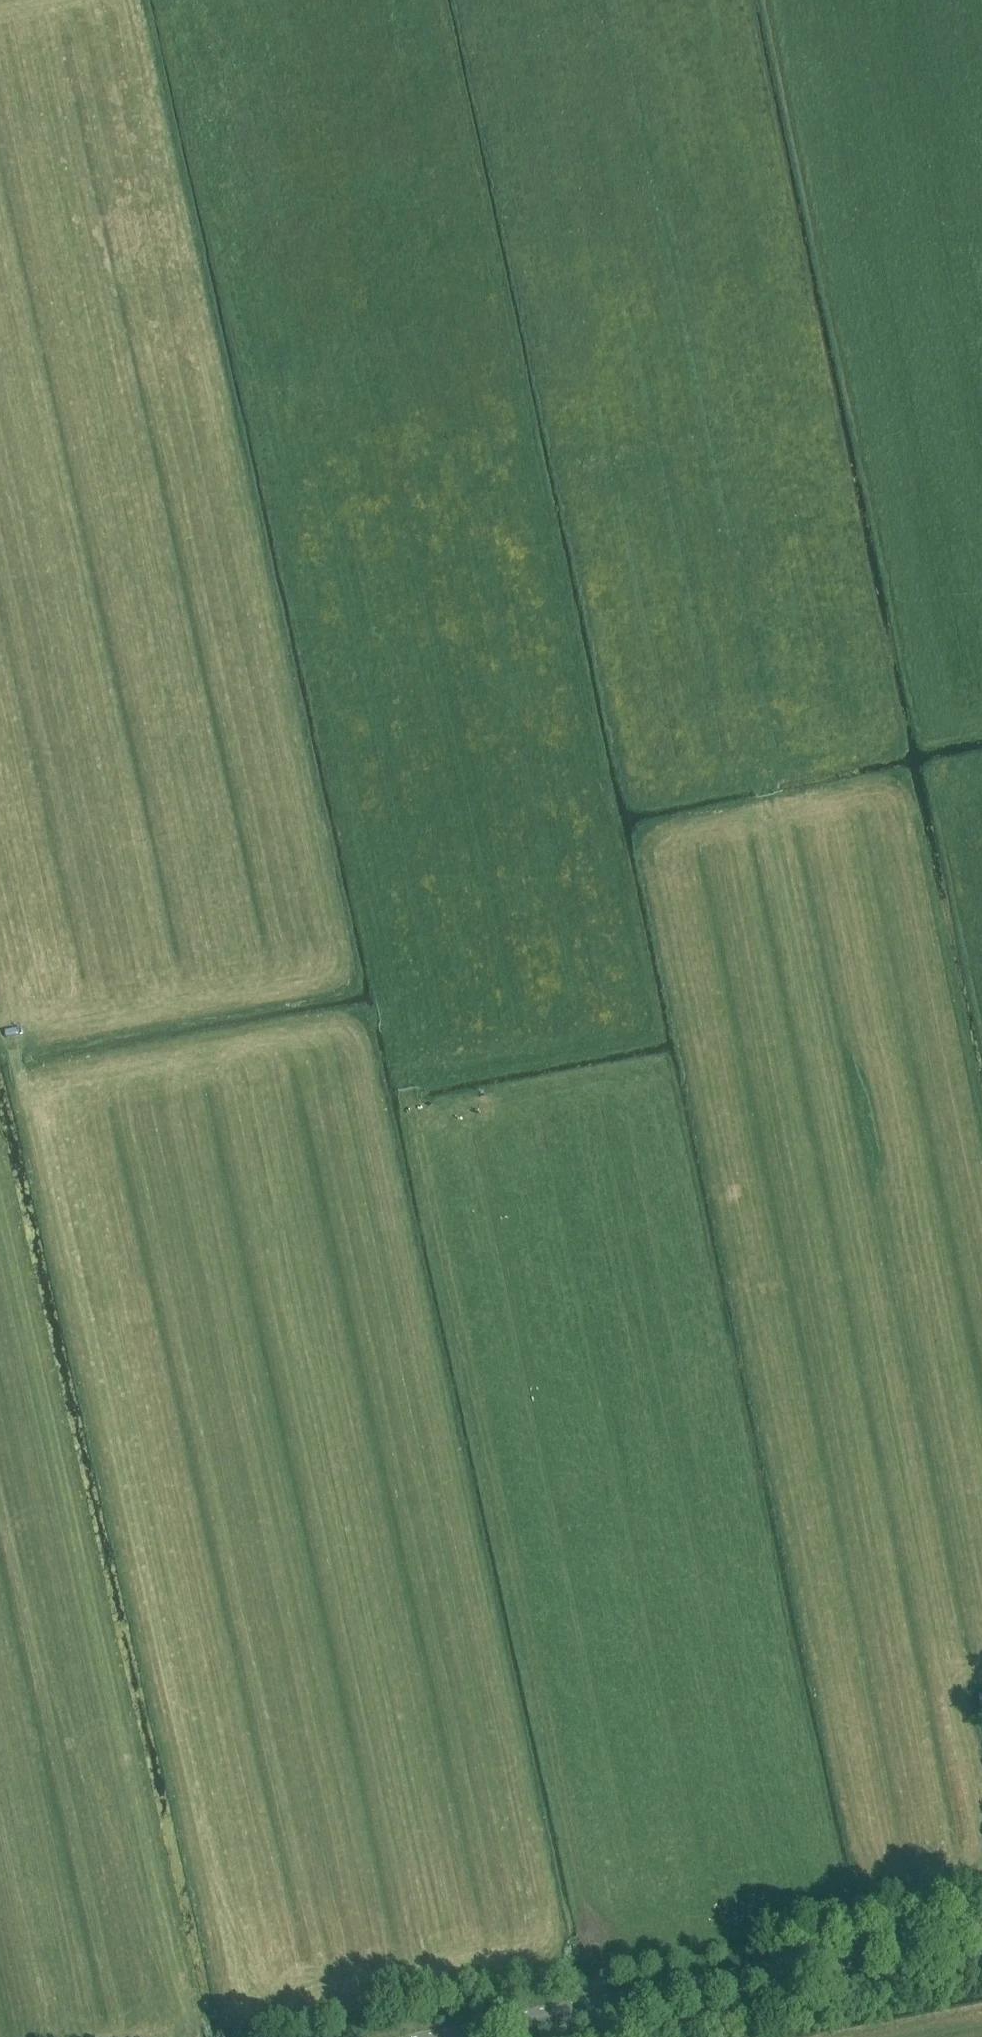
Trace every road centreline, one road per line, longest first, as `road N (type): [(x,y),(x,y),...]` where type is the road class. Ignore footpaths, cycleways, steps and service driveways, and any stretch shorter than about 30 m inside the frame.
road 1 (tertiary): [(487,2036),(981,1934)]

